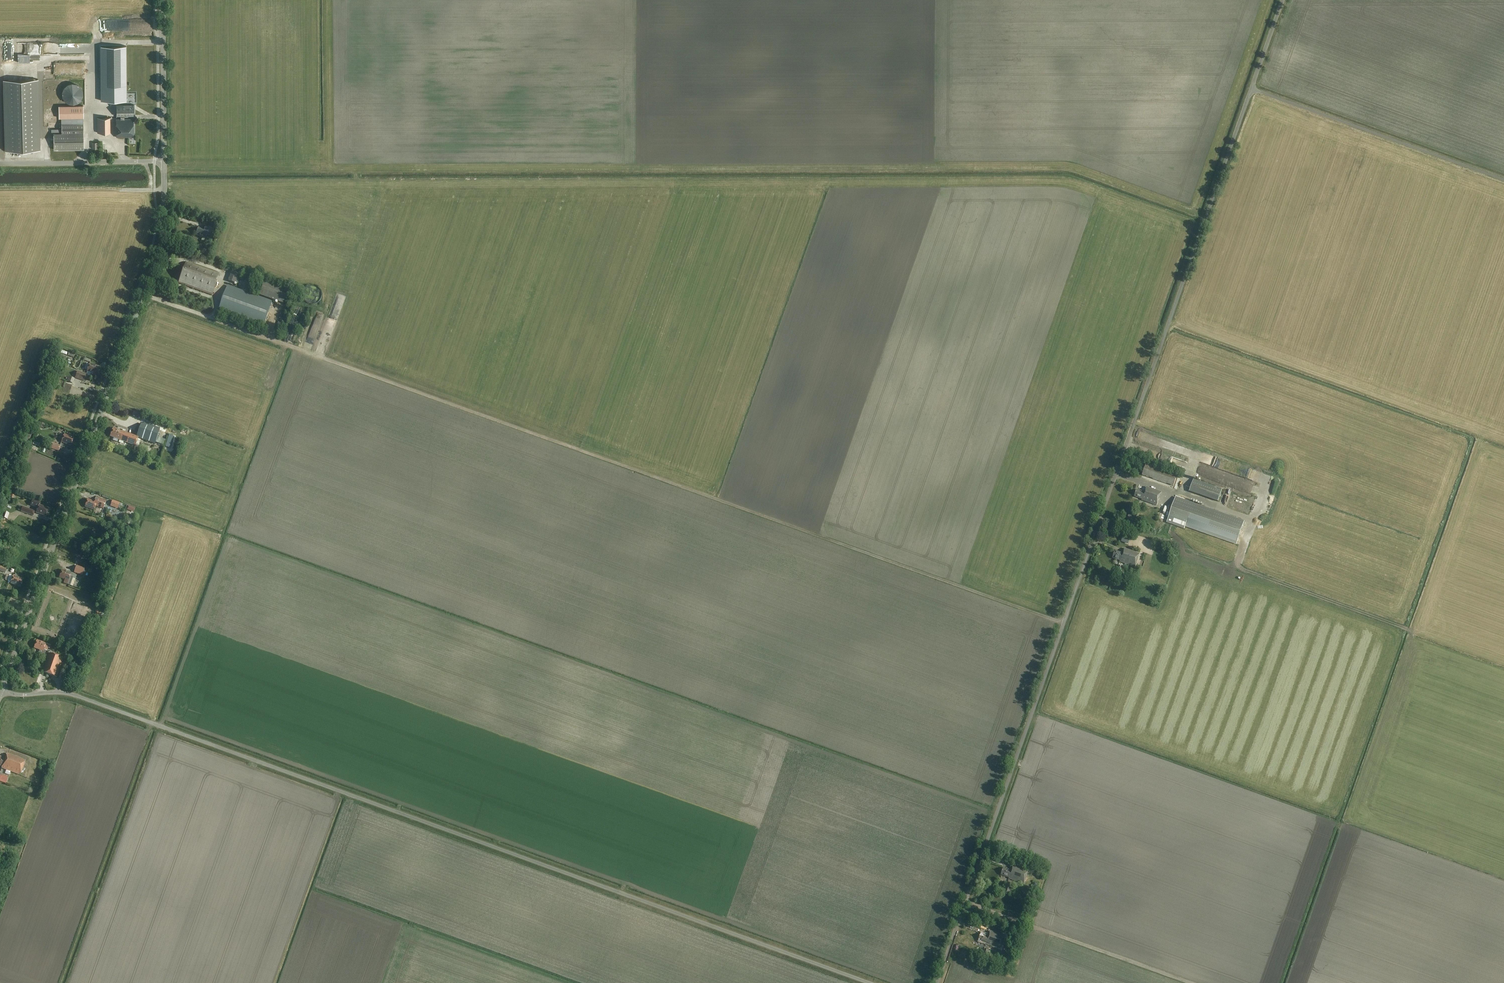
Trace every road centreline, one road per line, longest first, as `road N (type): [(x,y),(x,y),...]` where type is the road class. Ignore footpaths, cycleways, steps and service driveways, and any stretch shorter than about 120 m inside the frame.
road 1 (track): [(1063,623),(144,293)]
road 2 (unclassified): [(937,982),(1251,89)]
road 3 (unclassified): [(870,982),(82,697),(2,690)]
road 4 (tertiary): [(2,690),(159,248),(164,160)]
road 5 (track): [(1099,521),(1408,629)]
road 6 (unclassified): [(1503,180),(1251,89)]
road 7 (track): [(965,903),(1189,982)]
road 8 (unclassified): [(164,160),(0,162)]
road 9 (tertiary): [(164,160),(163,0)]

